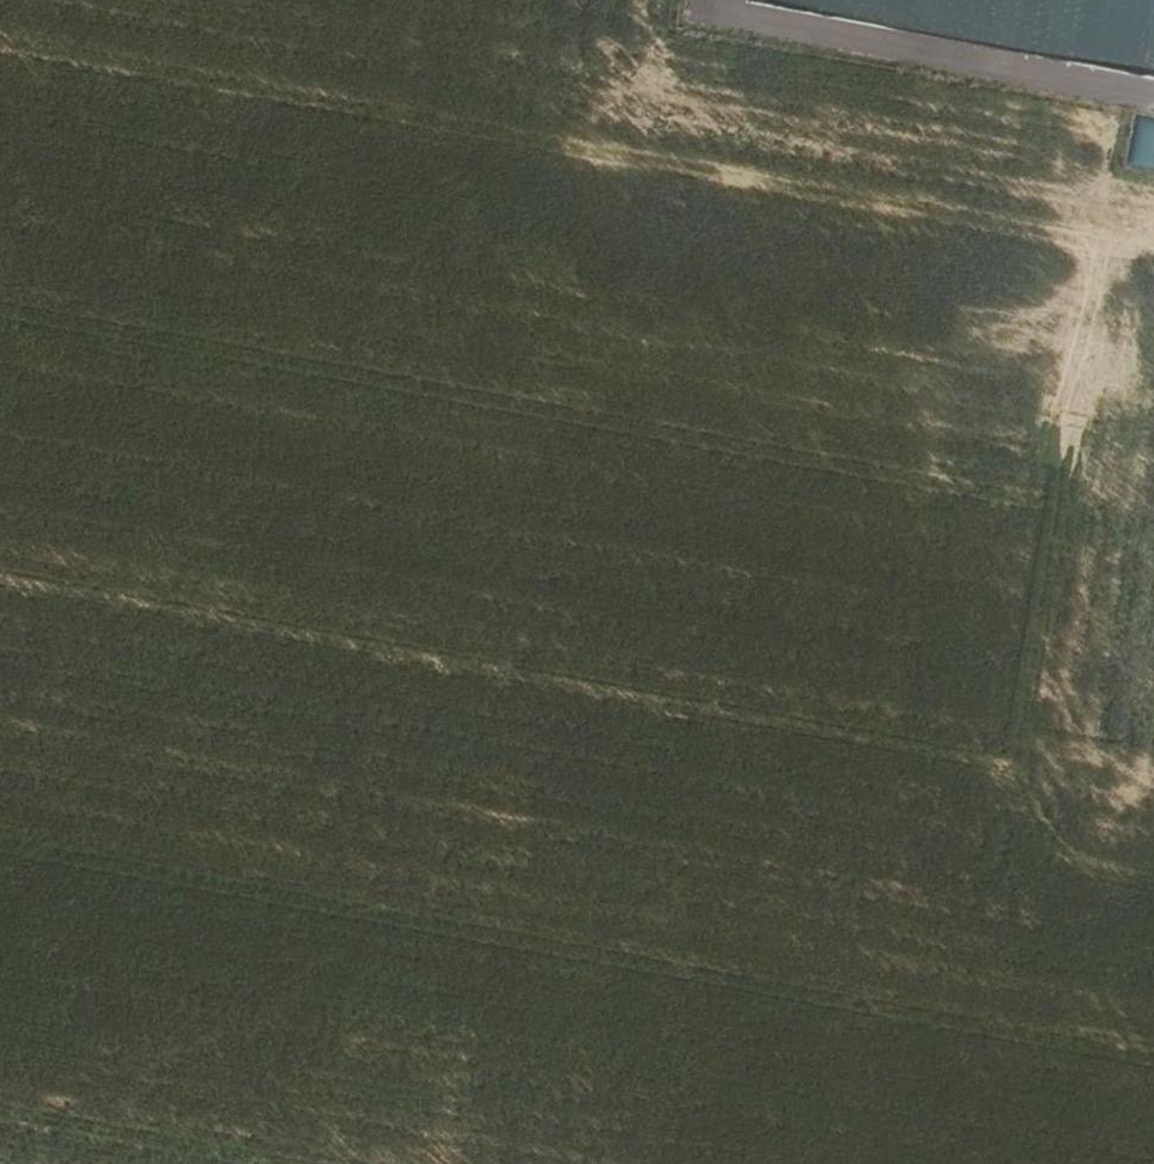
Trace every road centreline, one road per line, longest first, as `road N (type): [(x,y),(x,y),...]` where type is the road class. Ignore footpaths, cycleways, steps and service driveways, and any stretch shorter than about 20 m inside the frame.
road 1 (track): [(713,0),(735,26),(1153,107)]

